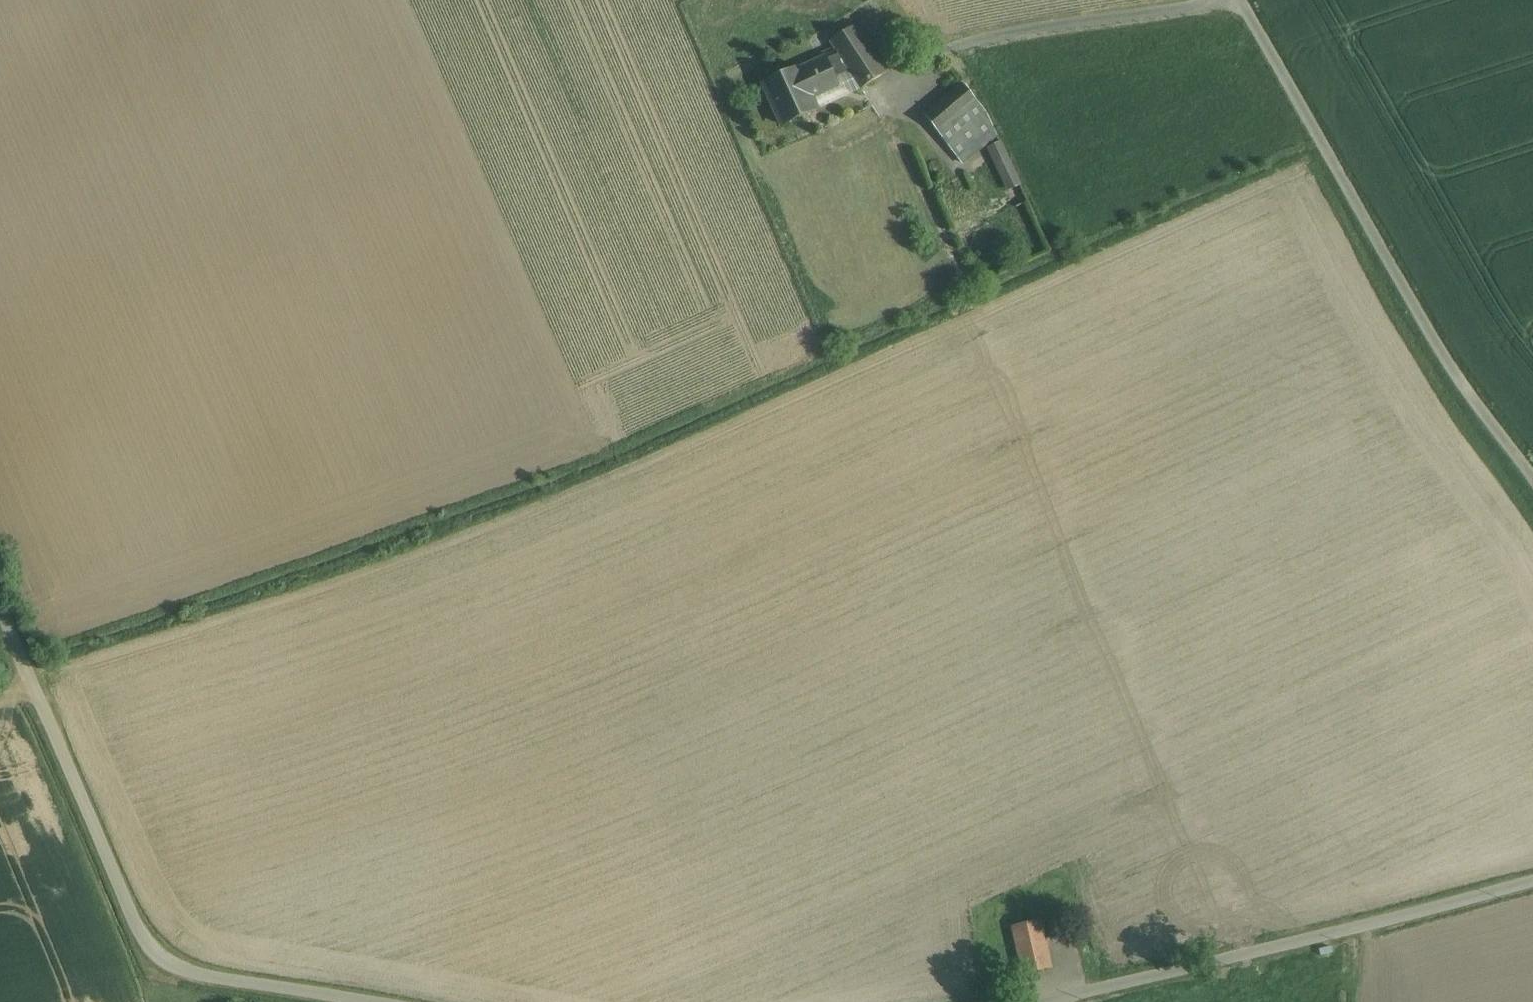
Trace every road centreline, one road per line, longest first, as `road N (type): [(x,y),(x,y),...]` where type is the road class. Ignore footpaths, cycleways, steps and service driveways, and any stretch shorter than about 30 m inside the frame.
road 1 (unclassified): [(351,1001),(153,962),(0,608)]
road 2 (unclassified): [(1532,478),(1435,335),(1239,0)]
road 3 (unclassified): [(1532,879),(1047,1001)]

